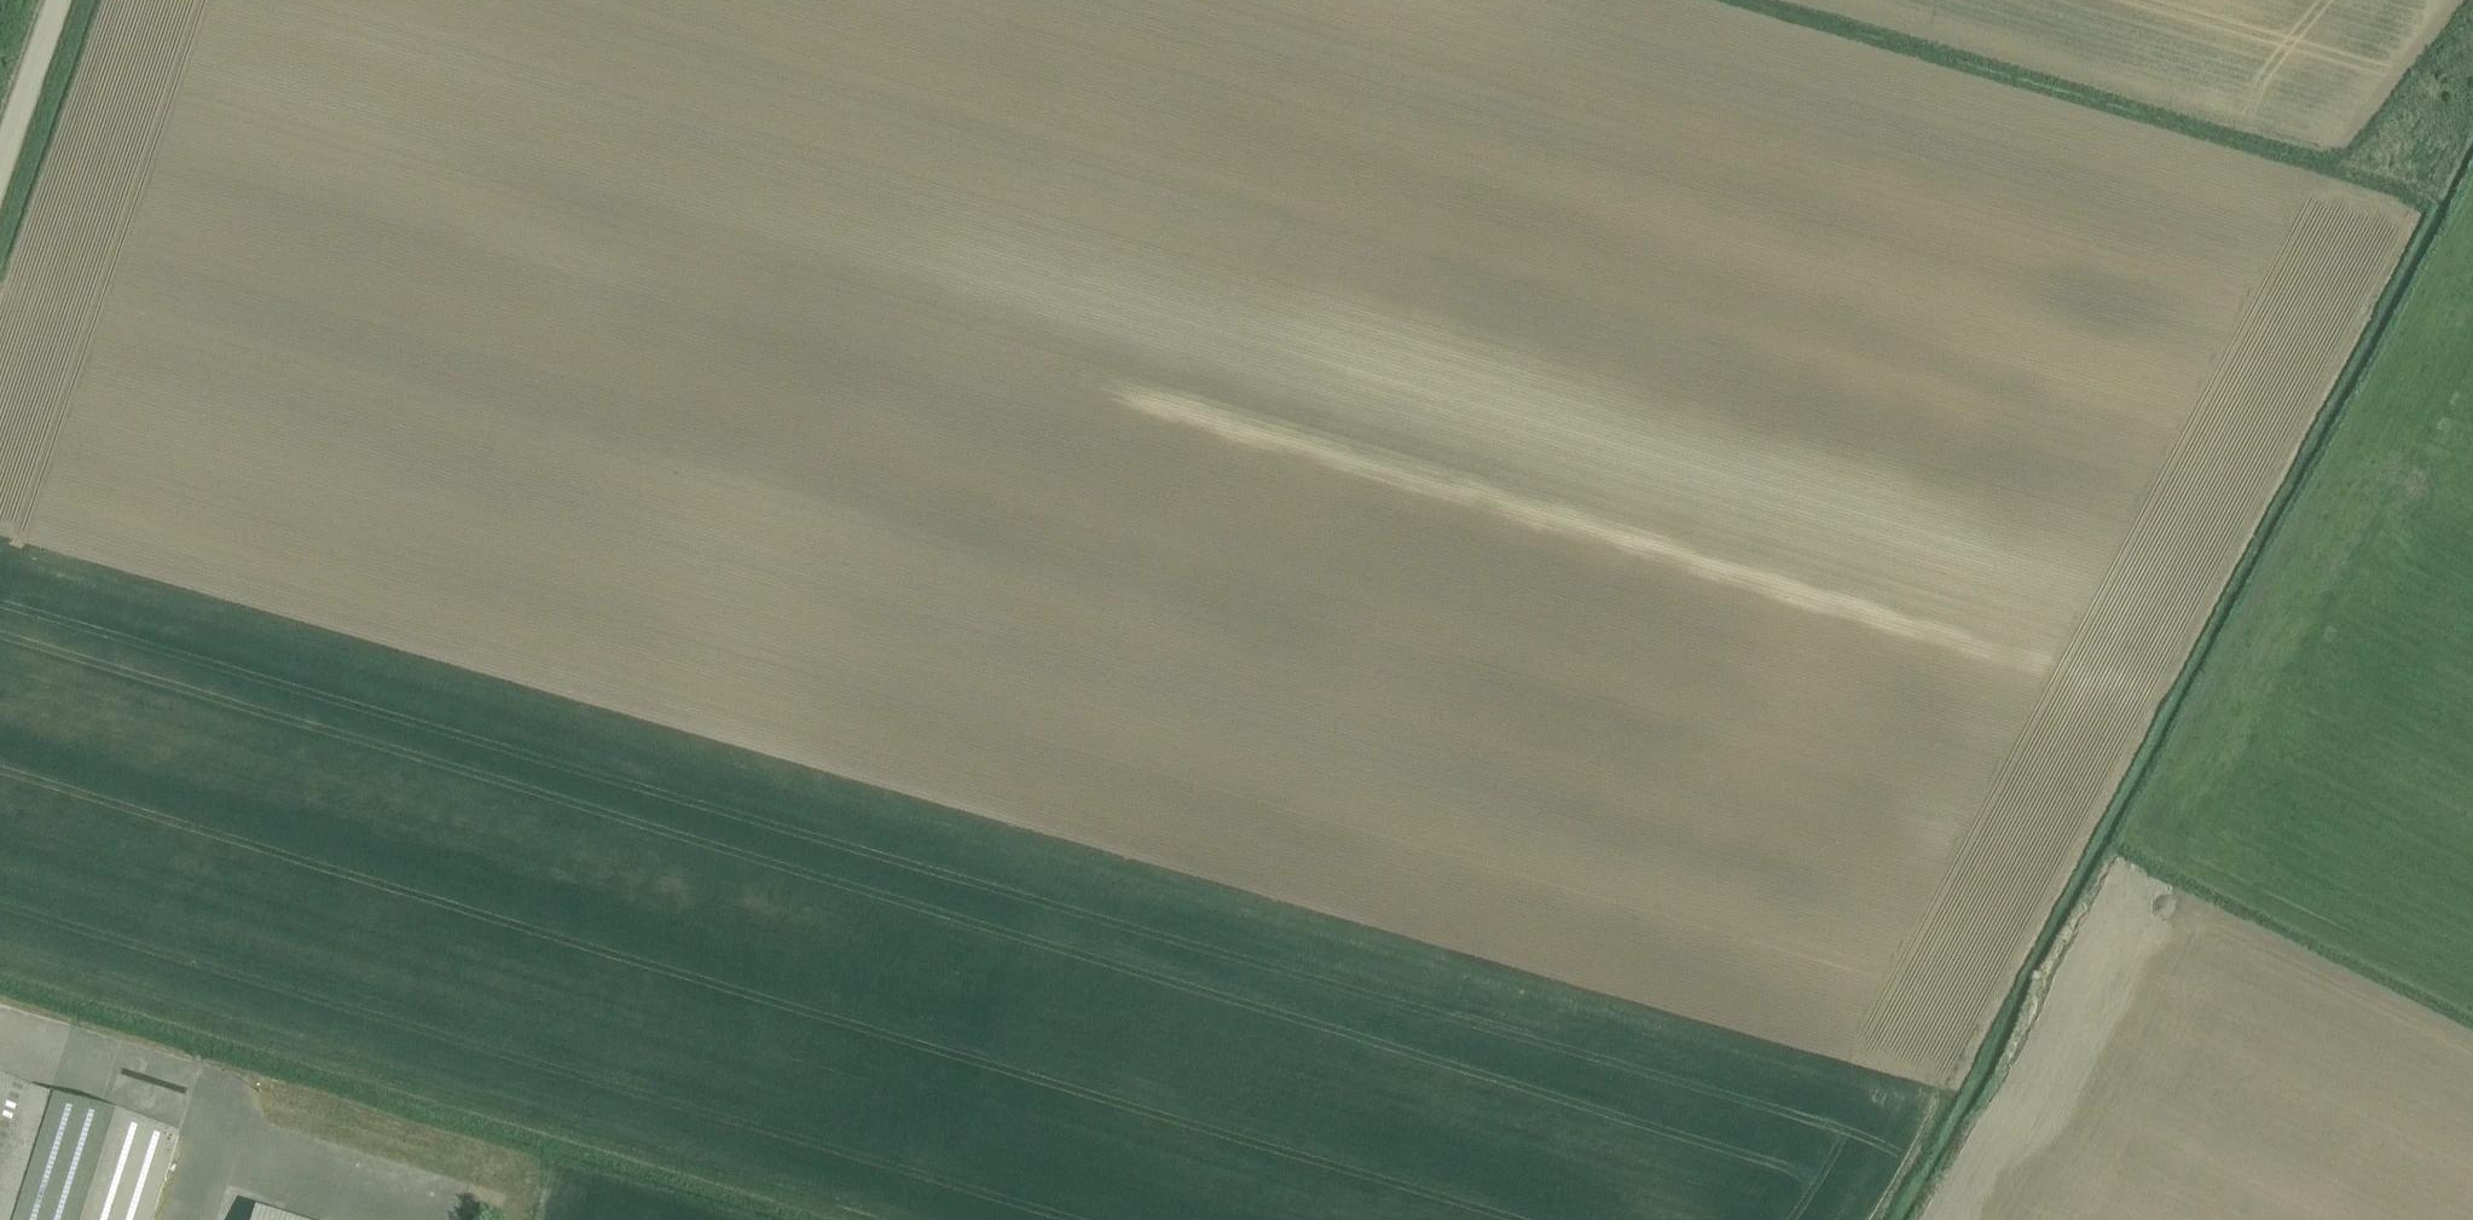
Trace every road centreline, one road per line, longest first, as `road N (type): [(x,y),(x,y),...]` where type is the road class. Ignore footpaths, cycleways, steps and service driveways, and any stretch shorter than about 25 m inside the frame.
road 1 (unclassified): [(0,136),(47,0)]

